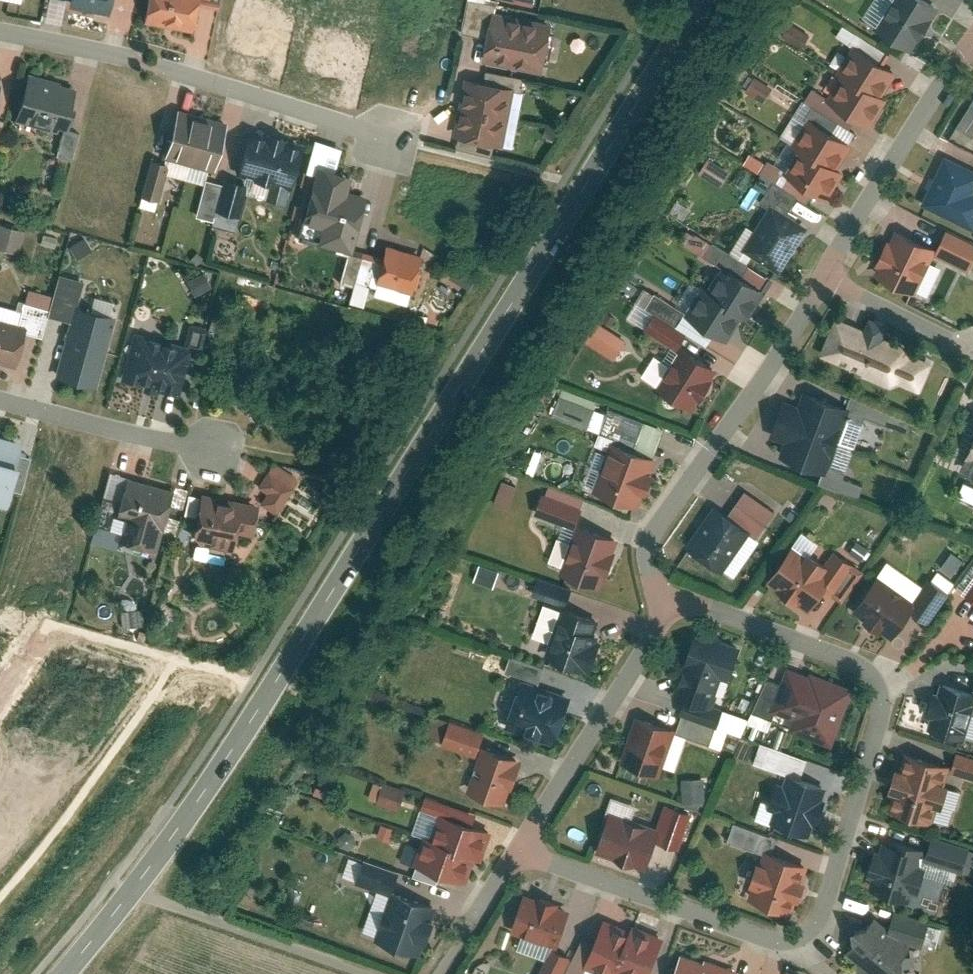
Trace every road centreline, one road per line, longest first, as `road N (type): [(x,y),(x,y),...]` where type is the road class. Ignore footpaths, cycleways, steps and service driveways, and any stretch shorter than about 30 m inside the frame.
road 1 (secondary): [(66,973),(220,771),(704,0)]
road 2 (residential): [(673,596),(841,659),(879,684),(882,713),(815,926),(792,941),(745,934),(518,854)]
road 3 (residential): [(972,53),(653,531),(643,566),(673,596)]
road 4 (residential): [(0,37),(150,67),(400,140)]
road 5 (residential): [(518,854),(673,596)]
road 6 (track): [(115,879),(364,973)]
road 7 (residential): [(0,402),(213,452)]

